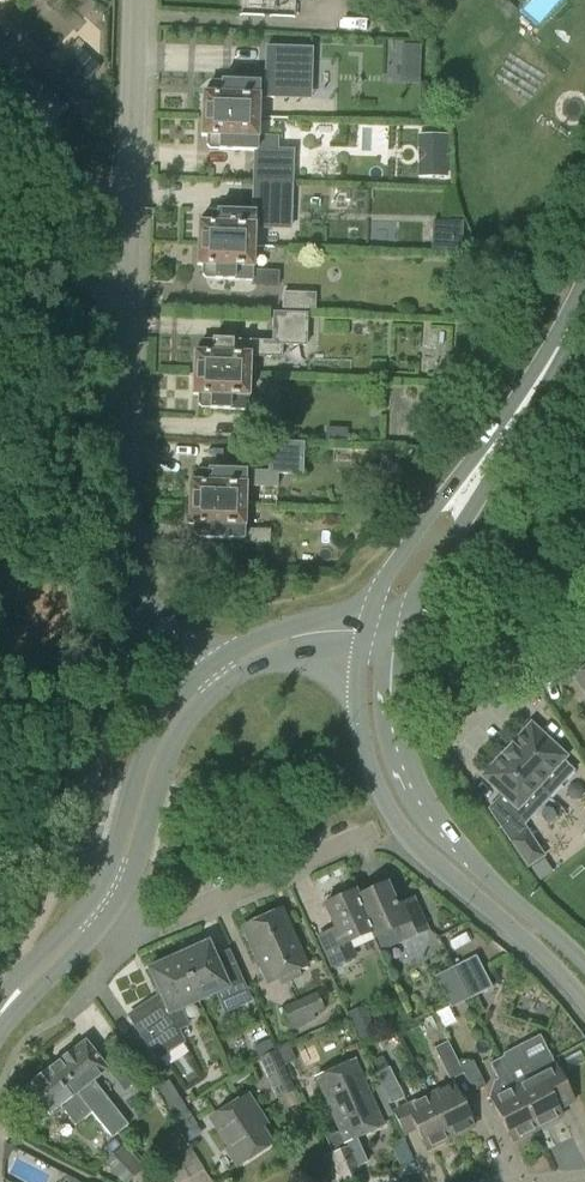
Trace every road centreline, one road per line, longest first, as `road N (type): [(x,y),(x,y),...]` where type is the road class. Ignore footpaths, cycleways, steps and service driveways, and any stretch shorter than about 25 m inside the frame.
road 1 (residential): [(149,603),(127,539),(123,458),(136,0)]
road 2 (primary): [(584,984),(456,865),(407,806),(384,753),(378,711),(383,634)]
road 3 (primary): [(383,634),(419,555),(487,462),(584,294)]
road 4 (tertiary): [(89,921),(128,854),(166,733),(213,679)]
road 5 (residential): [(370,833),(144,926),(124,949)]
road 6 (residential): [(449,736),(584,580)]
road 7 (tertiary): [(213,679),(287,641),(383,634)]
road 8 (track): [(0,180),(86,275),(129,287)]
road 9 (tertiary): [(0,1013),(89,921)]

